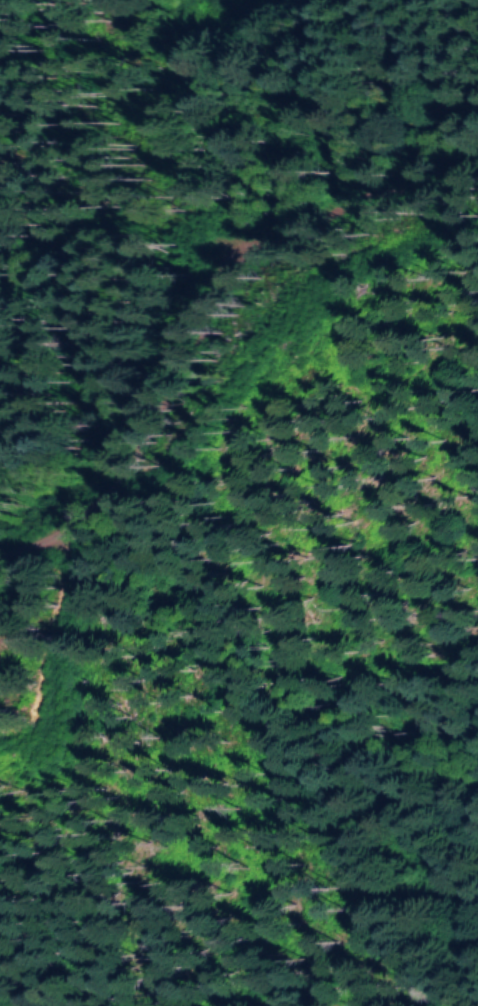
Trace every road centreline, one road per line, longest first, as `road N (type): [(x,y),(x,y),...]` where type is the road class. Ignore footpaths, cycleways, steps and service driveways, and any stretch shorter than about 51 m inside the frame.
road 1 (residential): [(477,164),(409,180),(207,354),(153,473),(40,556),(0,602)]

